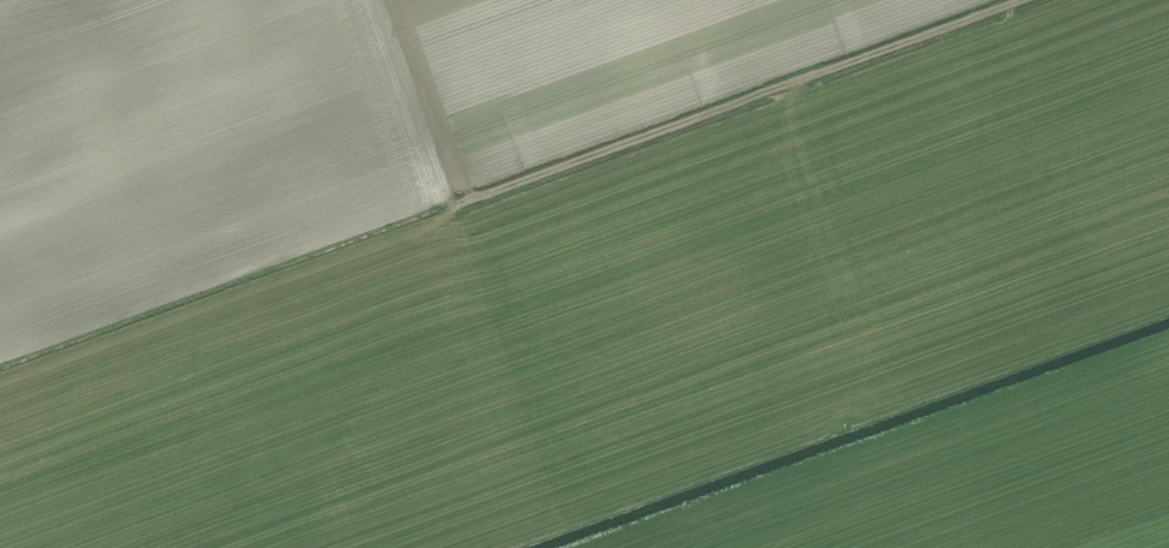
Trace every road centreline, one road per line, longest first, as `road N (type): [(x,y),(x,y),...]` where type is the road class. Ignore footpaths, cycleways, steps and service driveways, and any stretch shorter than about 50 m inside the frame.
road 1 (track): [(1034,0),(449,210)]

